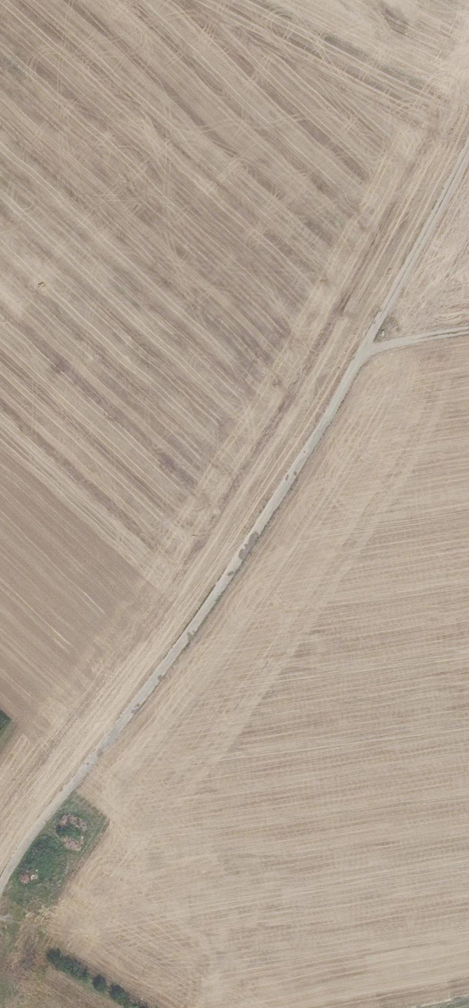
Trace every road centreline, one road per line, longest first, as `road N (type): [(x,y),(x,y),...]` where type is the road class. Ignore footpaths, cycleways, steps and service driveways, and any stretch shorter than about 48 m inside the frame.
road 1 (track): [(468,148),(364,349),(235,564),(0,885)]

